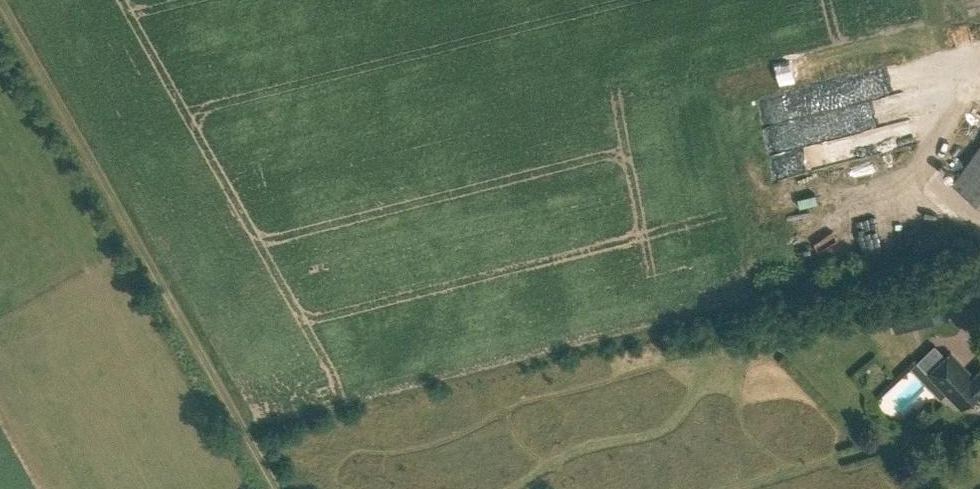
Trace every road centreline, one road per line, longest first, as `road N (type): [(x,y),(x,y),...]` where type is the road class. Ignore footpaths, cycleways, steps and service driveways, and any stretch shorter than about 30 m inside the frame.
road 1 (track): [(275,488),(0,5)]

